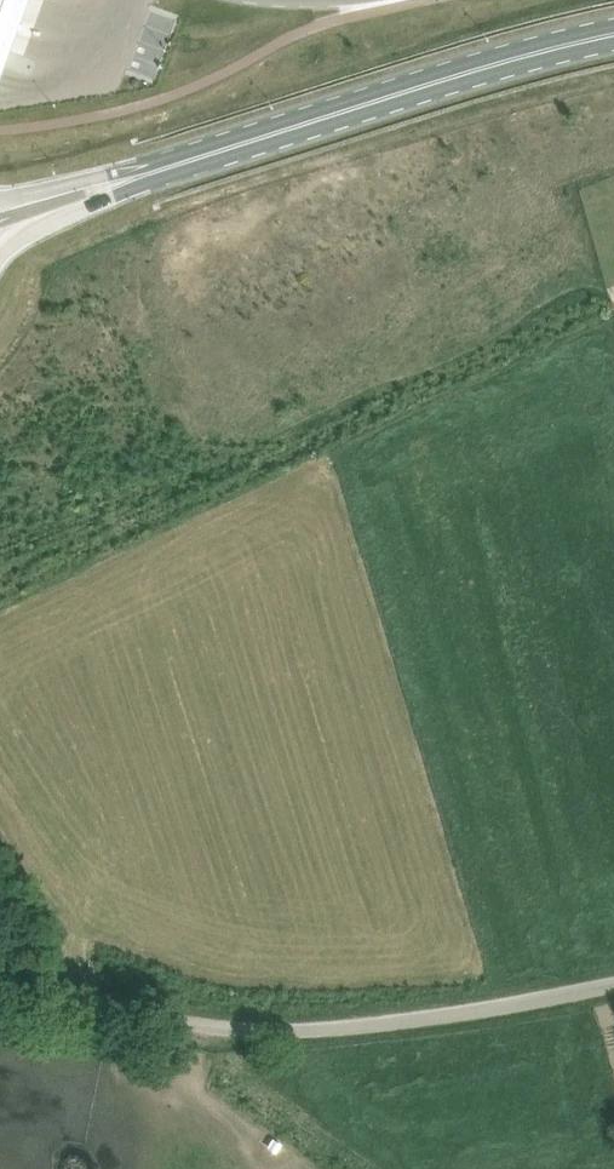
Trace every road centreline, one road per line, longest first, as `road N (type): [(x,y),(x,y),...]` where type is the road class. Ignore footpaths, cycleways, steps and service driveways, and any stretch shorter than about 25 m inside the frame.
road 1 (residential): [(0,988),(33,988),(194,1027),(282,1032),(445,1016),(613,985)]
road 2 (primary): [(613,35),(469,71),(134,178)]
road 3 (primary): [(0,249),(134,178)]
road 4 (primary): [(134,178),(77,181),(0,201)]

